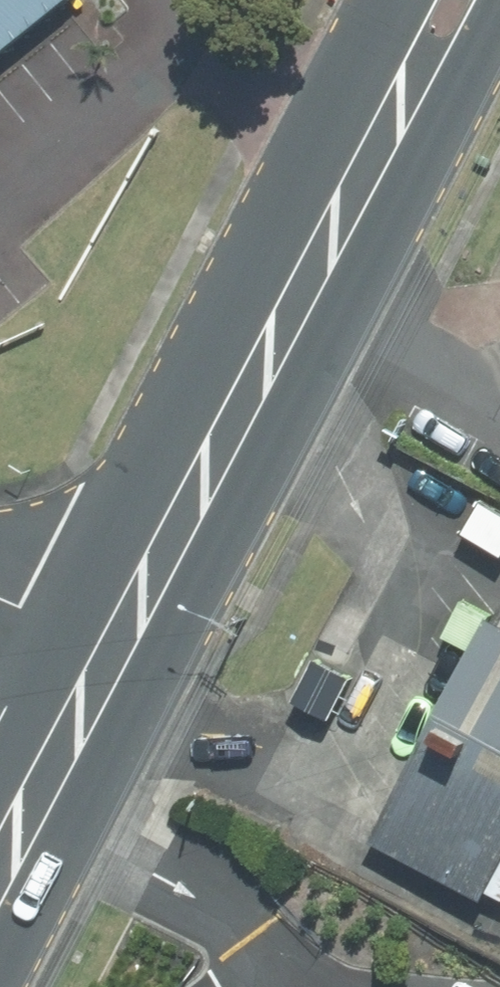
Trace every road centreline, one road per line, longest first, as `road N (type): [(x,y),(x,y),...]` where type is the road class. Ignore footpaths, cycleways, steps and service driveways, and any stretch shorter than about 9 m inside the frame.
road 1 (secondary): [(361,178),(111,658)]
road 2 (secondary): [(111,658),(0,871)]
road 3 (secondary): [(499,2),(361,178)]
road 4 (secondary): [(361,178),(412,0)]
road 5 (residential): [(0,603),(111,658)]

